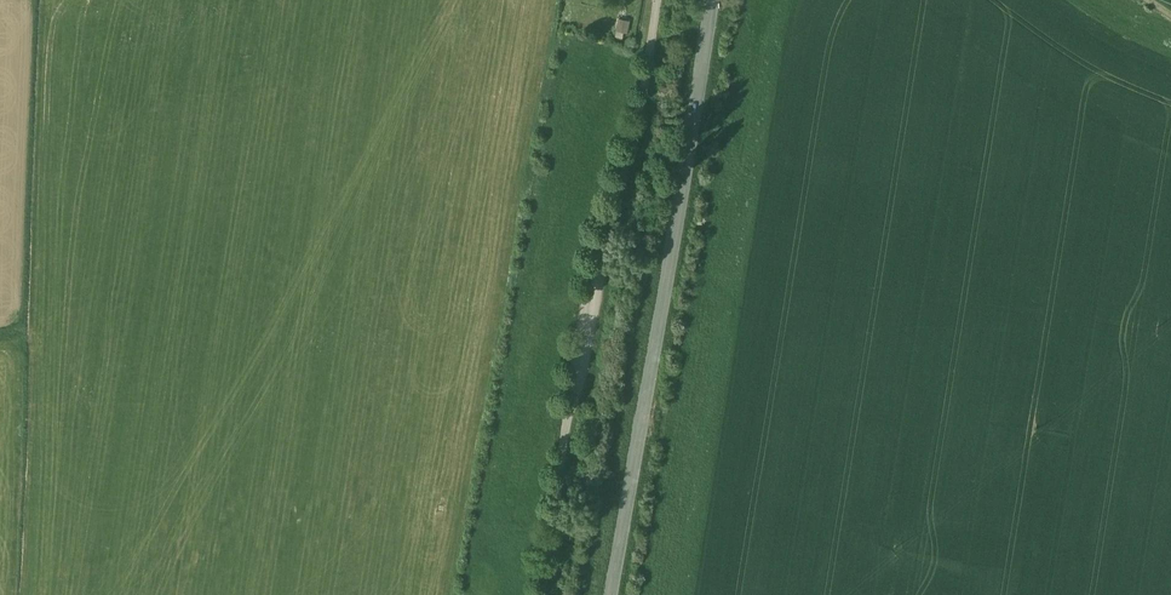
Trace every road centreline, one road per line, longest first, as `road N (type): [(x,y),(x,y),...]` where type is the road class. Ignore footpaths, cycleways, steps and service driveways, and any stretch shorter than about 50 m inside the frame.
road 1 (unclassified): [(544,594),(579,377),(643,103),(659,0)]
road 2 (tertiary): [(712,0),(612,594)]

